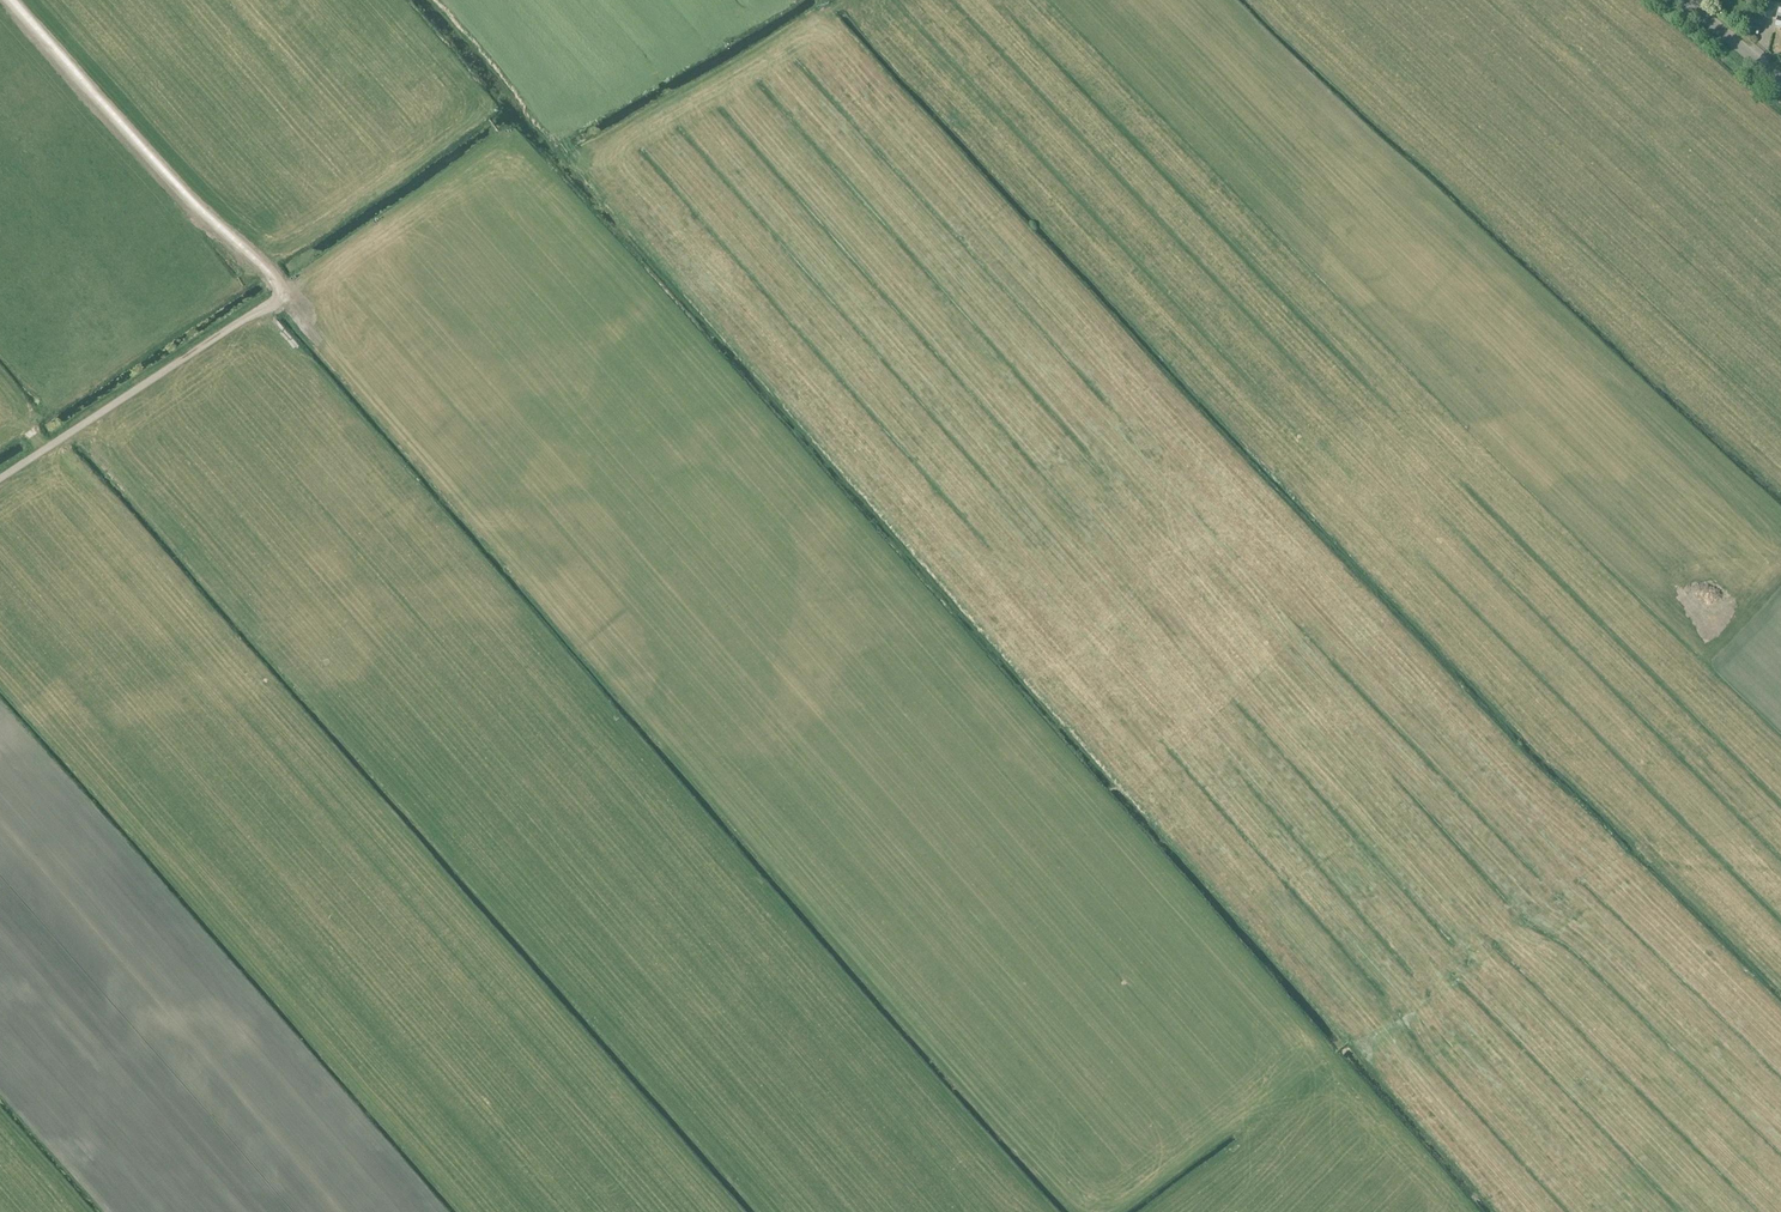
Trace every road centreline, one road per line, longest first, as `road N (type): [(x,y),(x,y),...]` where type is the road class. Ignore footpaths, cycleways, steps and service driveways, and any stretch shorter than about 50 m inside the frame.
road 1 (track): [(7,0),(193,209),(256,261),(319,341)]
road 2 (track): [(280,292),(278,302),(0,477)]
road 3 (tertiary): [(1780,82),(1684,0)]

